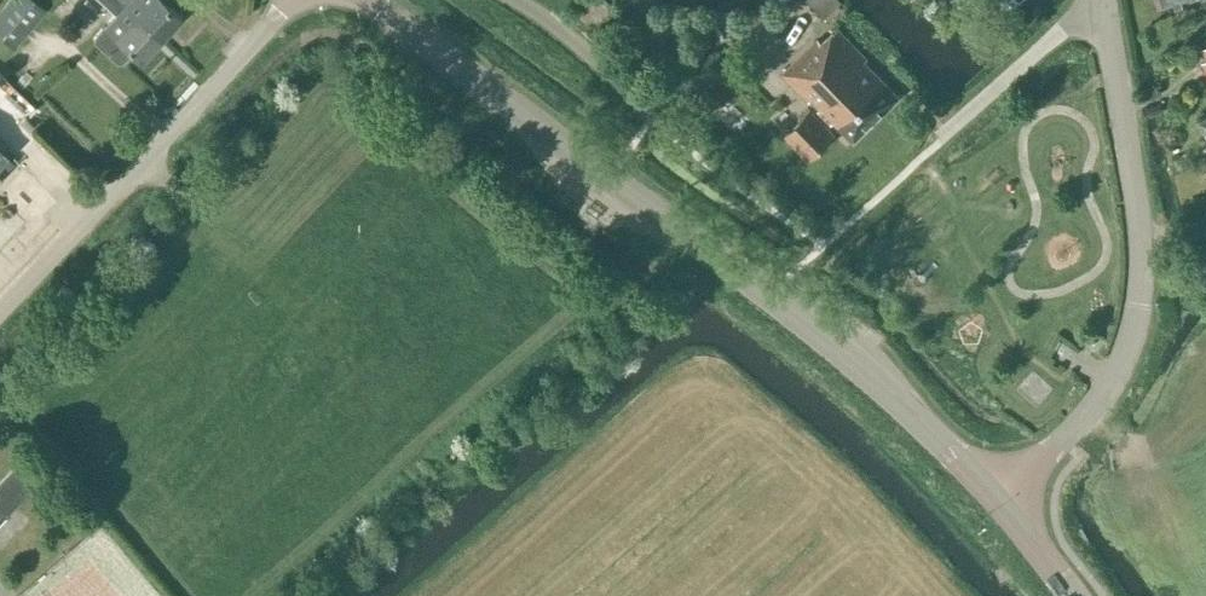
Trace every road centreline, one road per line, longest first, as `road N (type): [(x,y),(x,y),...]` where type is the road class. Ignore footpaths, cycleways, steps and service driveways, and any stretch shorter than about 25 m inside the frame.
road 1 (secondary): [(999,497),(769,296),(366,0)]
road 2 (unclassified): [(0,317),(297,0)]
road 3 (tertiary): [(999,497),(1114,378),(1134,329),(1142,247)]
road 4 (tertiary): [(1142,247),(1105,0)]
road 5 (secondary): [(1071,595),(999,497)]

